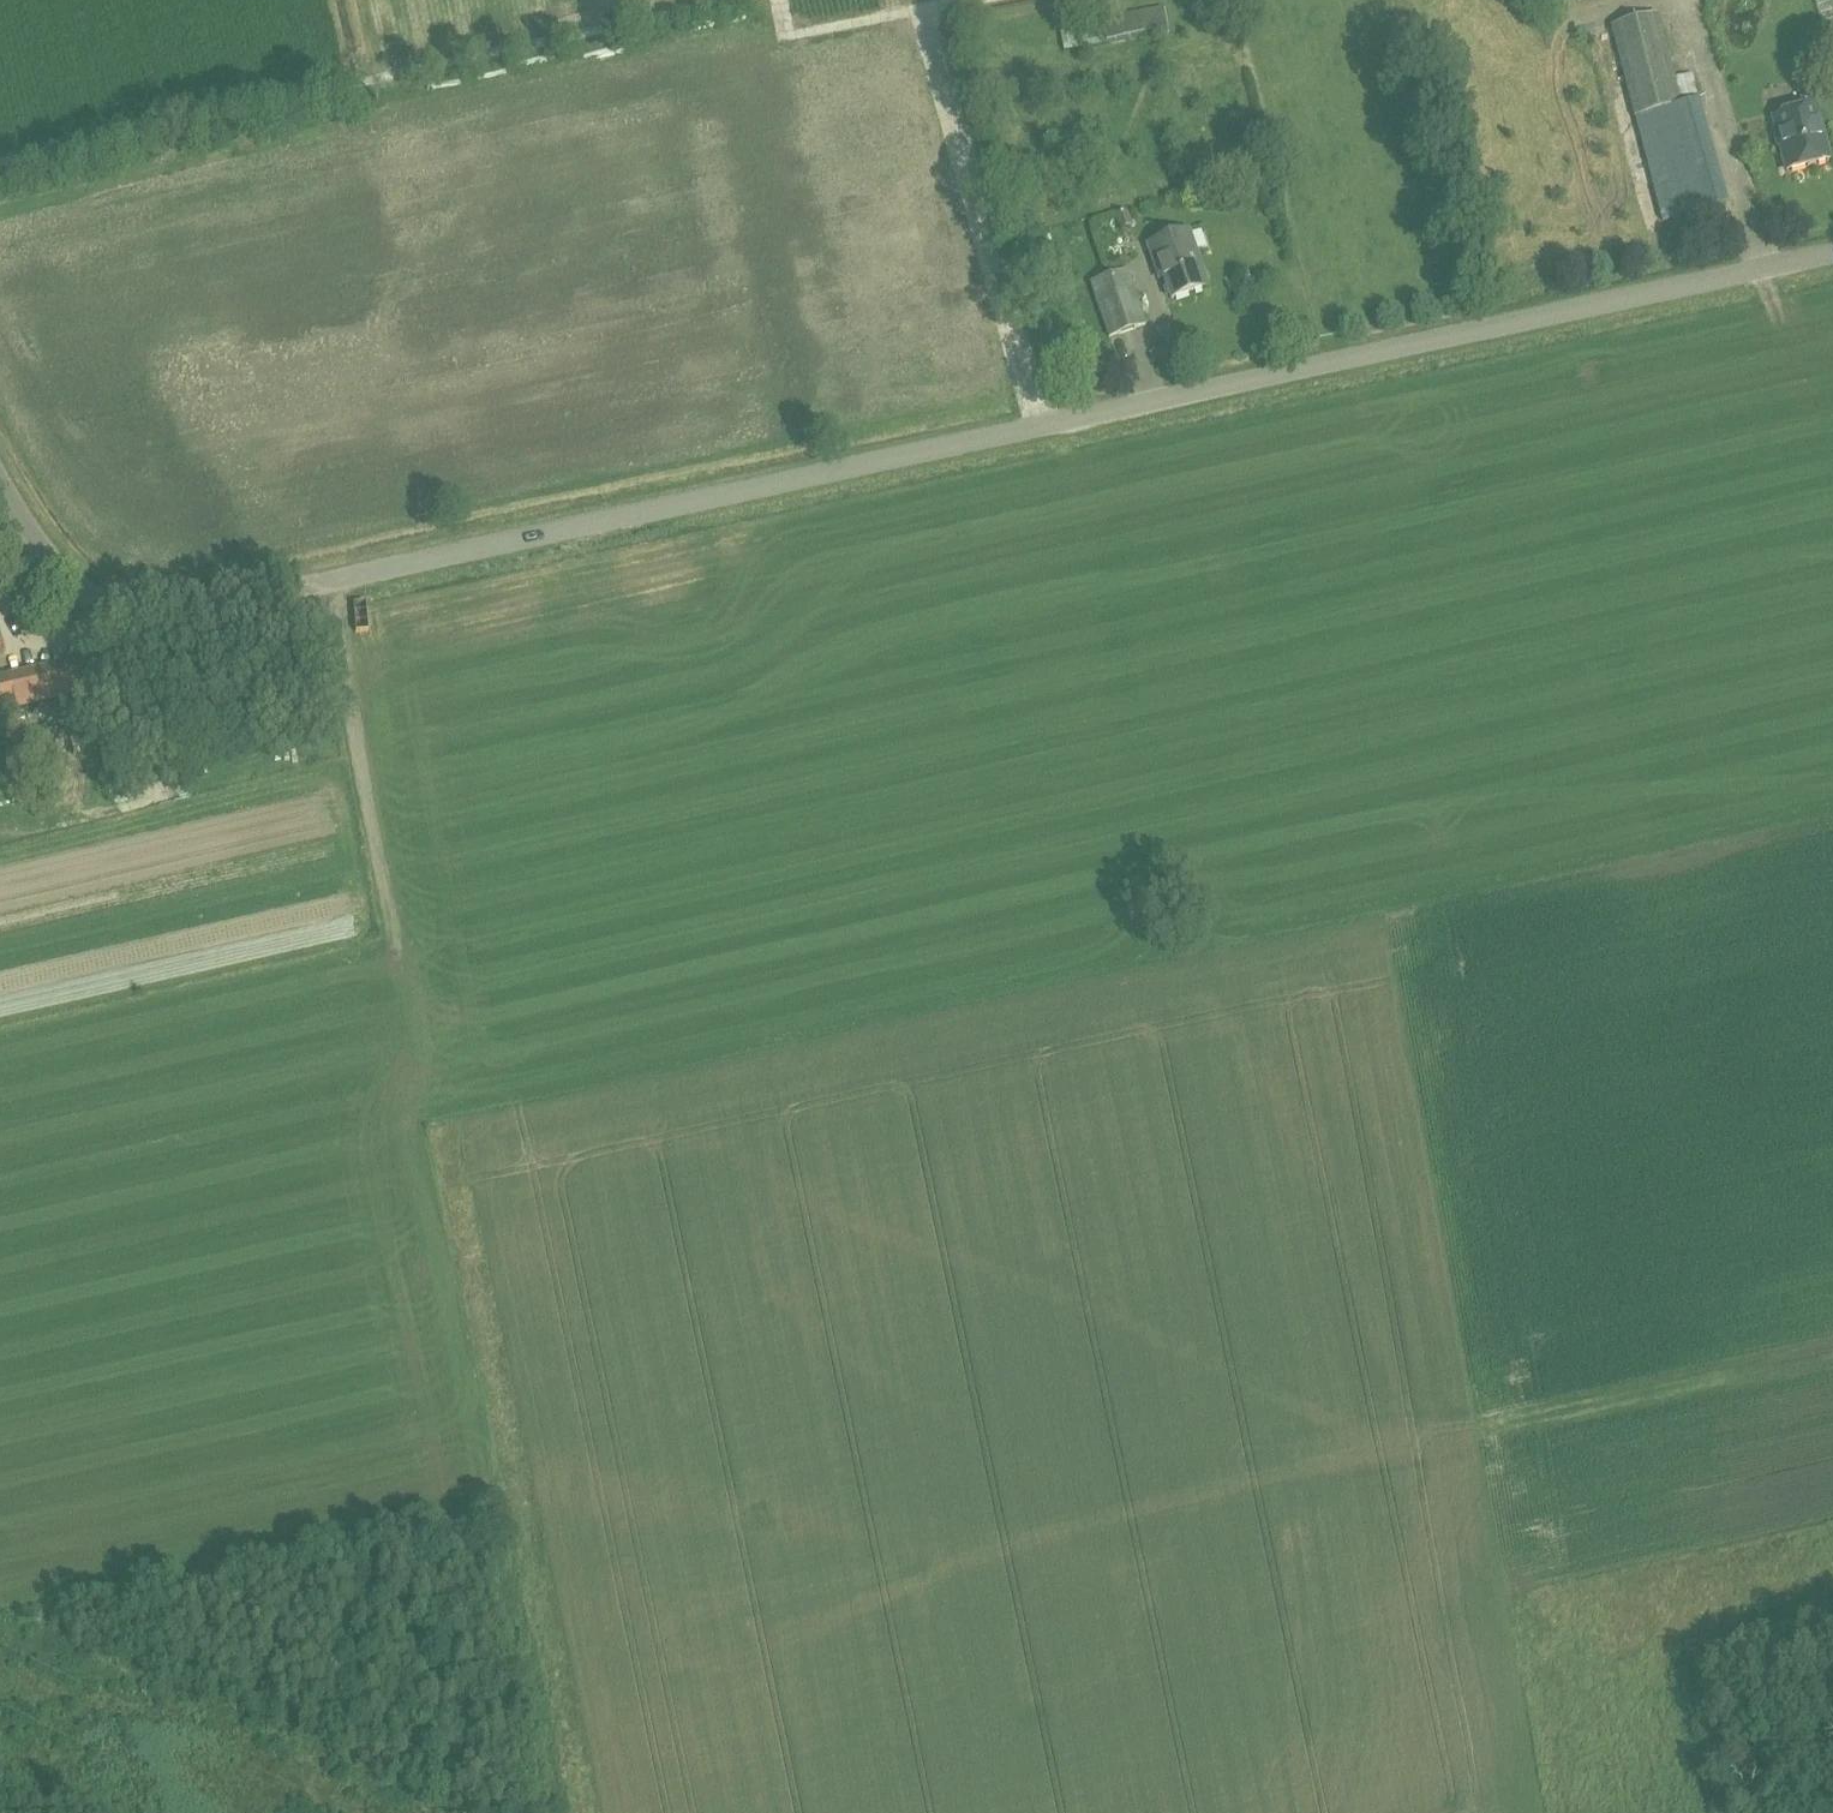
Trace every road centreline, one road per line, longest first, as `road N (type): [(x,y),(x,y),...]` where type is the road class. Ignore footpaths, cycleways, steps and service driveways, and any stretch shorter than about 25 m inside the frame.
road 1 (unclassified): [(0,483),(70,579),(111,604),(157,611),(234,605),(1832,256)]

